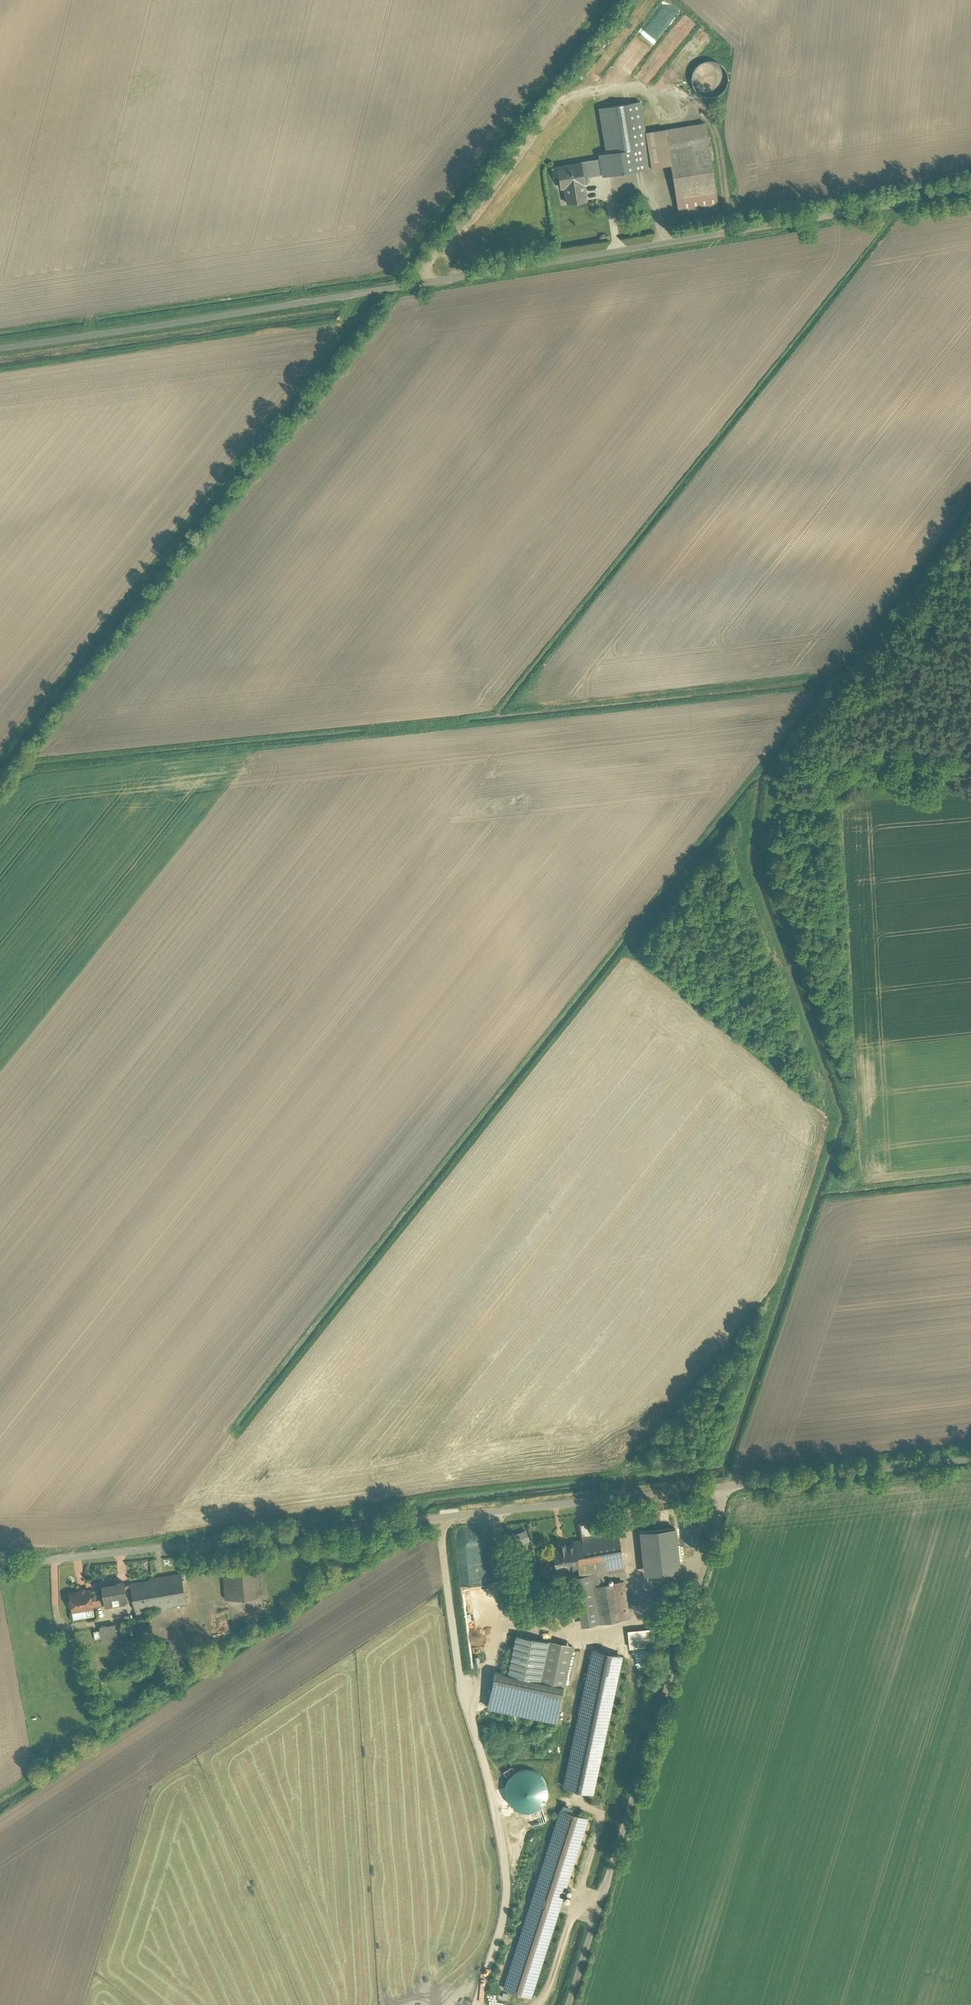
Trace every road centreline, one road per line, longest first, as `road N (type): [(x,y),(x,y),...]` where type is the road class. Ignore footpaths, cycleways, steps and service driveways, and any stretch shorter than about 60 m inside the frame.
road 1 (residential): [(970,192),(0,343)]
road 2 (unclassified): [(0,1565),(735,1483)]
road 3 (unclassified): [(569,2004),(735,1483)]
road 4 (unclassified): [(735,1483),(970,1456)]

